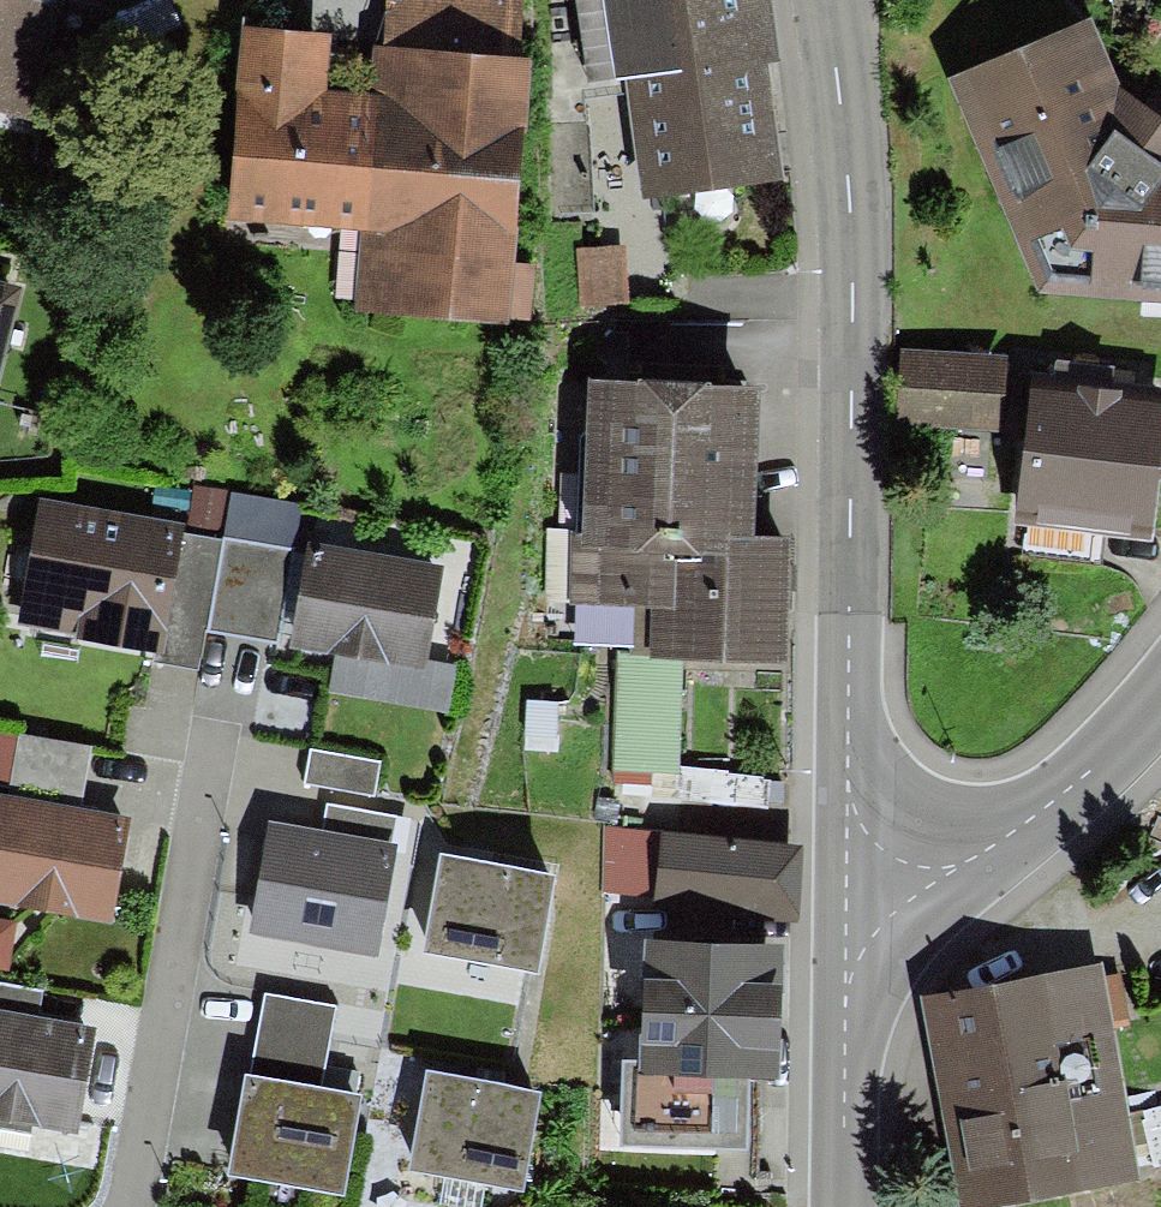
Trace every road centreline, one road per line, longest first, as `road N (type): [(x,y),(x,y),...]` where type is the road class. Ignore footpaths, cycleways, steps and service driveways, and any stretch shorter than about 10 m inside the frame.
road 1 (tertiary): [(827,0),(844,108),(850,294),(847,873)]
road 2 (residential): [(217,725),(129,1206)]
road 3 (tertiary): [(847,873),(962,860),(1008,835),(1064,792),(1160,697)]
road 4 (tertiary): [(839,1206),(847,873)]

